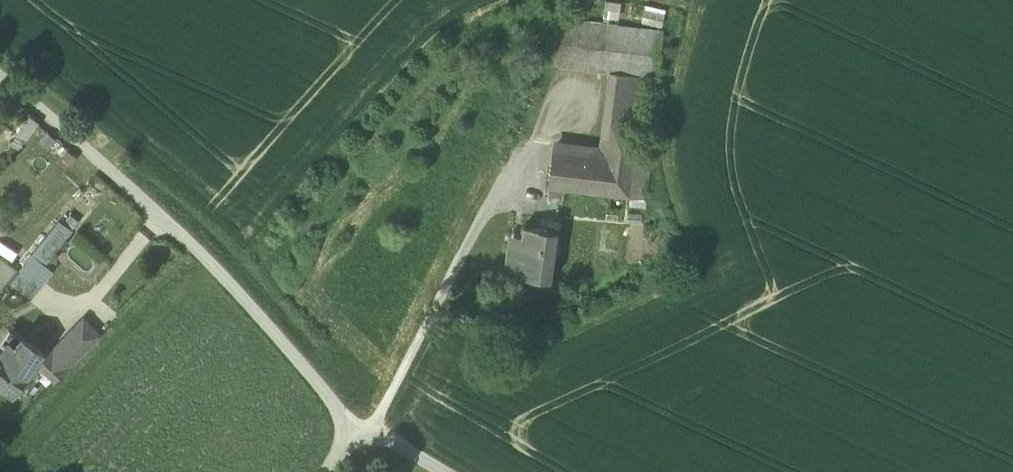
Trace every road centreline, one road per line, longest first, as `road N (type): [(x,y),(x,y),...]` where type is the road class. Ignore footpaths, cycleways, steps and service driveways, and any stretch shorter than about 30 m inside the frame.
road 1 (unclassified): [(0,71),(166,219),(367,430)]

